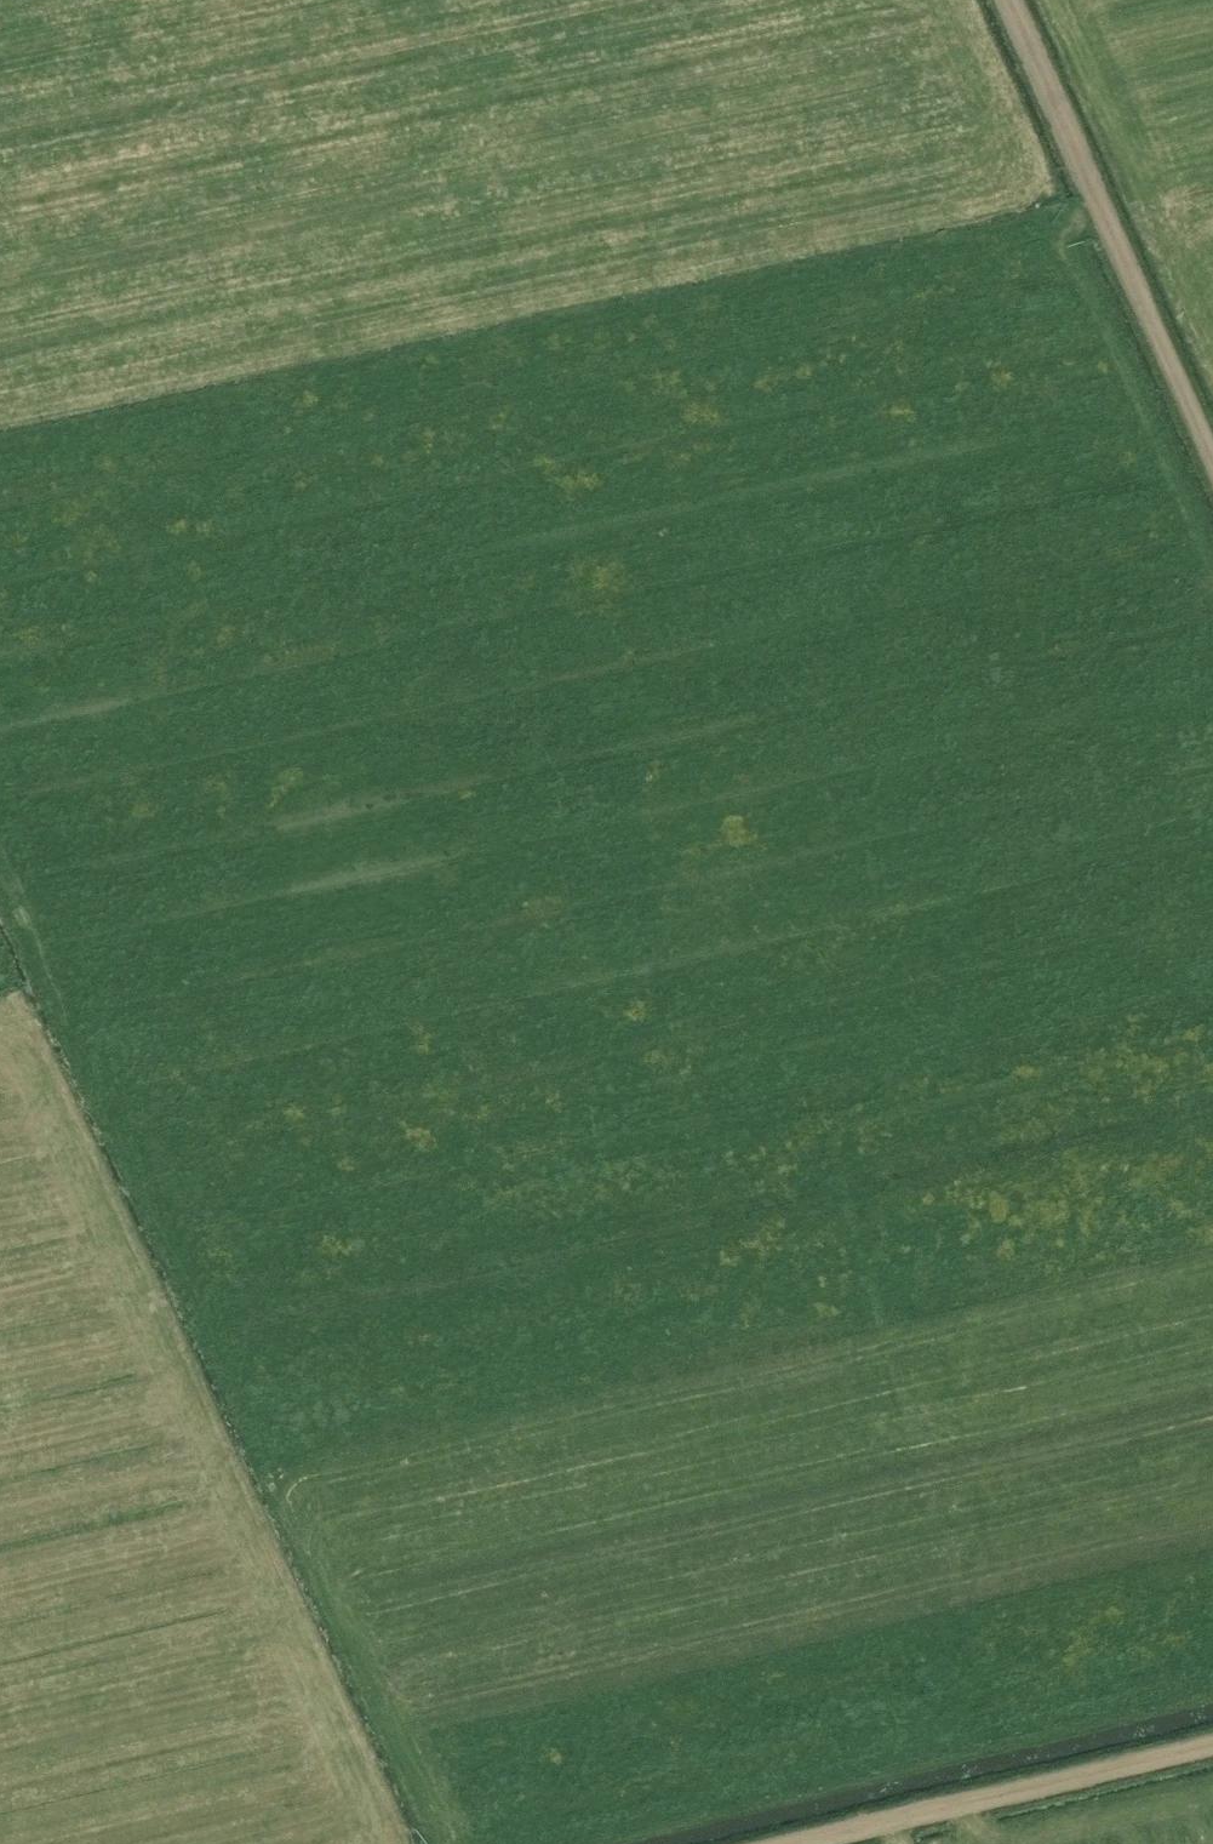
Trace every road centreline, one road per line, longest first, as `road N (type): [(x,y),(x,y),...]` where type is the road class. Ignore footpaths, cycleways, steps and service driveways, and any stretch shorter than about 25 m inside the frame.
road 1 (track): [(1212,460),(1009,0)]
road 2 (track): [(1212,1740),(769,1843)]

